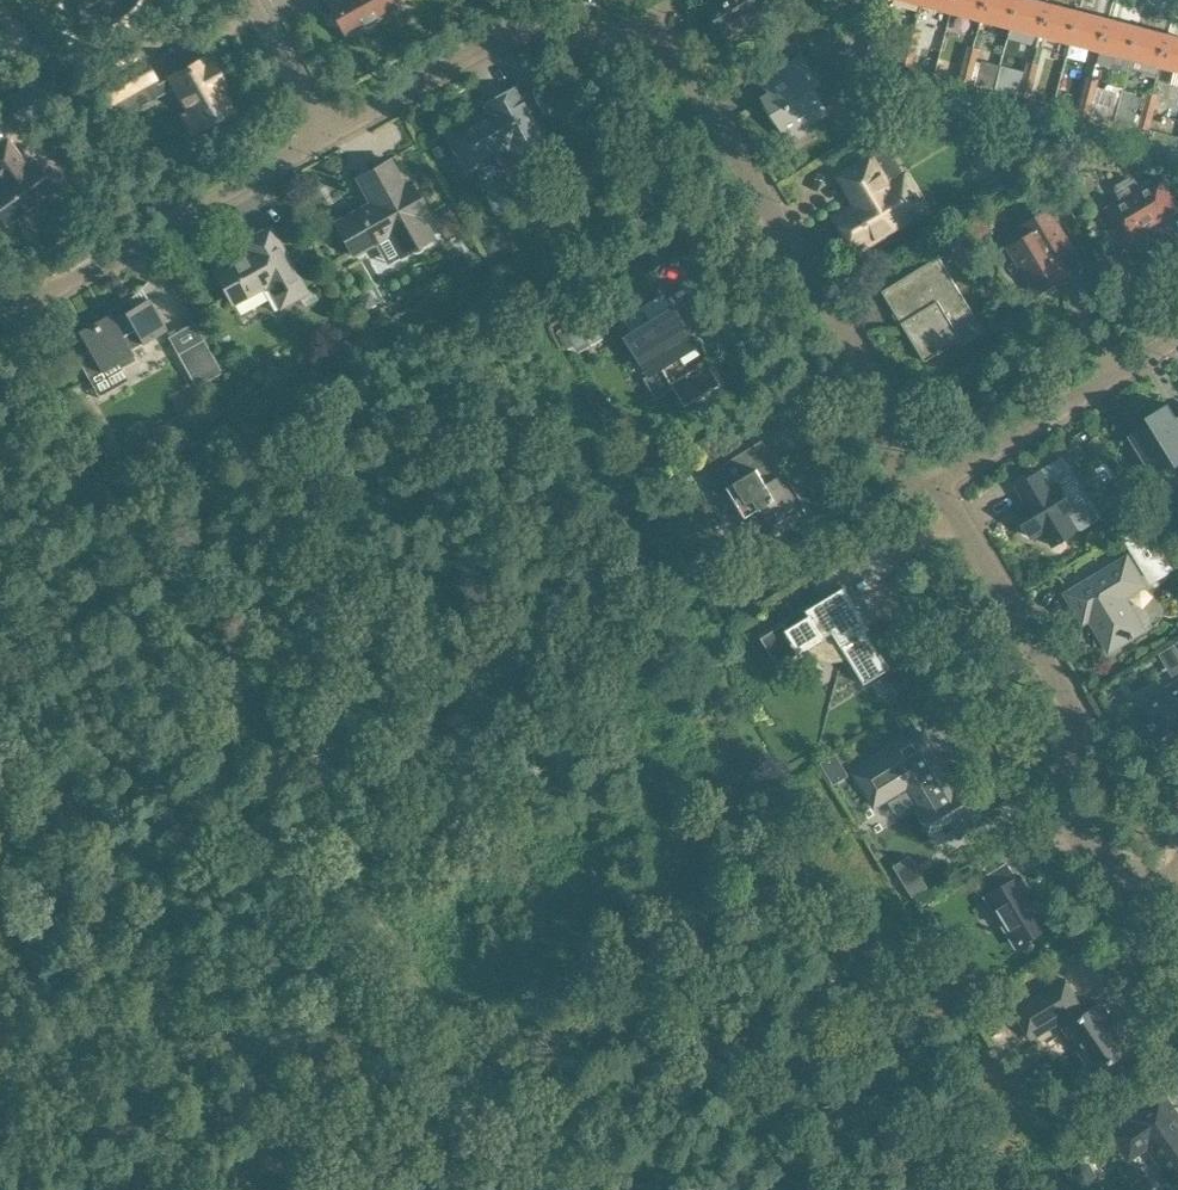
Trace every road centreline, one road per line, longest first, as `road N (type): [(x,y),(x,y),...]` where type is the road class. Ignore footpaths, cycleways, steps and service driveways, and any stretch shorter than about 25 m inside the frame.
road 1 (residential): [(938,487),(909,486),(886,446),(895,414),(670,43),(524,23),(325,134)]
road 2 (track): [(9,307),(439,1033),(460,1097)]
road 3 (residential): [(1176,881),(1094,860),(1057,795),(1081,718),(938,487)]
road 4 (residential): [(325,134),(29,305),(0,301)]
road 5 (residential): [(938,487),(1177,339)]
road 6 (track): [(584,1189),(460,1097)]
road 7 (residential): [(325,134),(250,0)]

